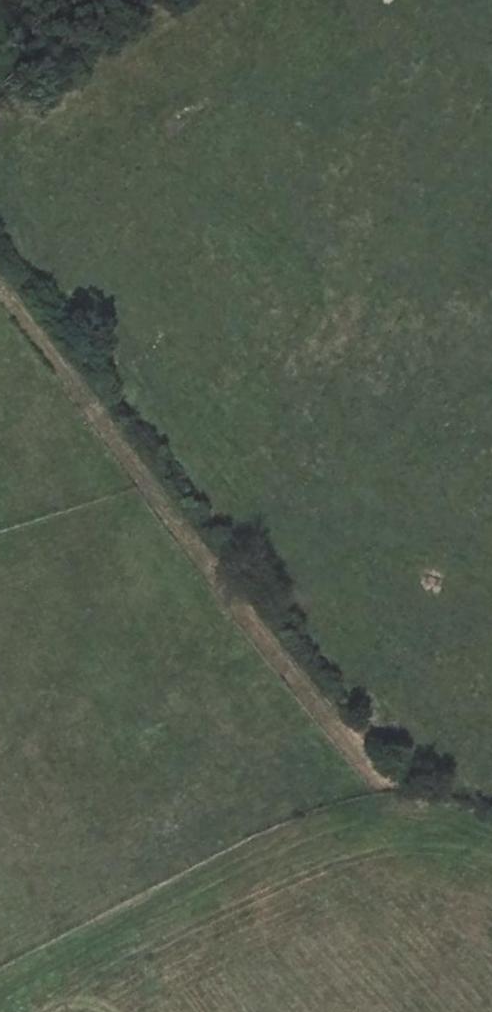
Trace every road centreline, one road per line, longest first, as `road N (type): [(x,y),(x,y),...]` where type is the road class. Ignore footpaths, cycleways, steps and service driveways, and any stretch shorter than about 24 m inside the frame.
road 1 (track): [(0,995),(290,841),(363,819),(437,817),(491,836)]

